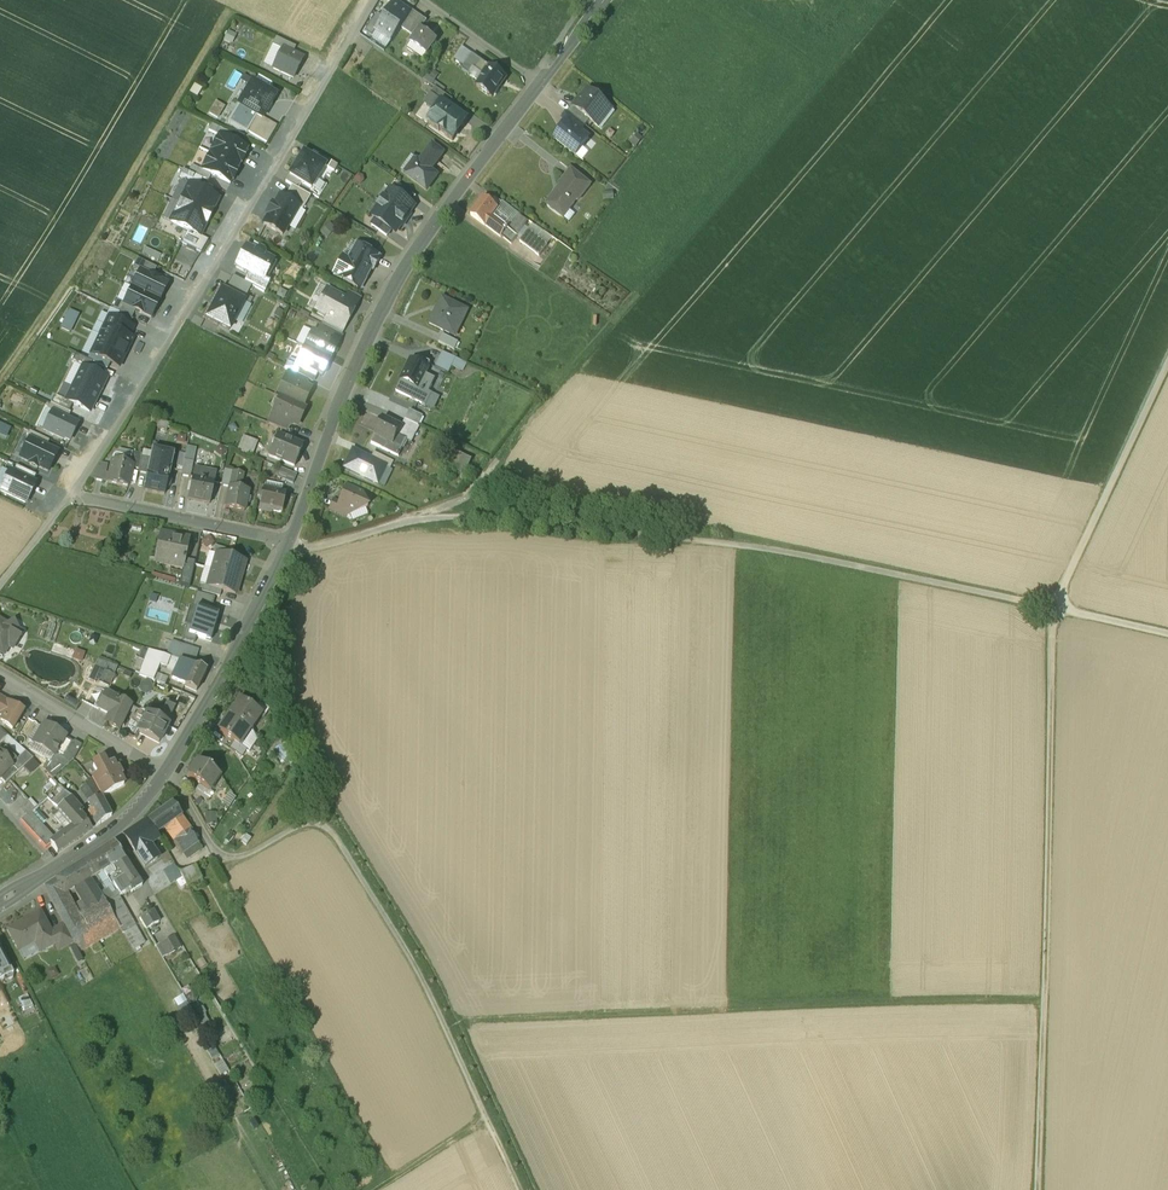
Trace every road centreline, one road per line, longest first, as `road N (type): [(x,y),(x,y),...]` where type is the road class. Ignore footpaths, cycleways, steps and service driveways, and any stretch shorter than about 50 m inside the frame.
road 1 (track): [(288,541),(339,541),(429,511),(484,514),(754,548),(1059,605)]
road 2 (track): [(429,511),(469,490),(895,0)]
road 3 (track): [(165,773),(218,853),(247,856),(315,822),(338,839),(426,984),(523,1189)]
road 4 (track): [(1045,1189),(1059,605)]
road 5 (unclassified): [(69,495),(373,0)]
road 6 (track): [(0,379),(231,10),(332,60)]
road 7 (residential): [(288,541),(389,292),(540,84)]
road 8 (track): [(1167,361),(1059,605)]
road 9 (residential): [(165,773),(288,541)]
road 10 (residential): [(69,495),(288,541)]
road 11 (residential): [(0,902),(103,837),(165,773)]
road 12 (residential): [(165,773),(0,674)]
road 13 (residential): [(423,0),(540,84)]
road 14 (track): [(491,1122),(371,1189)]

